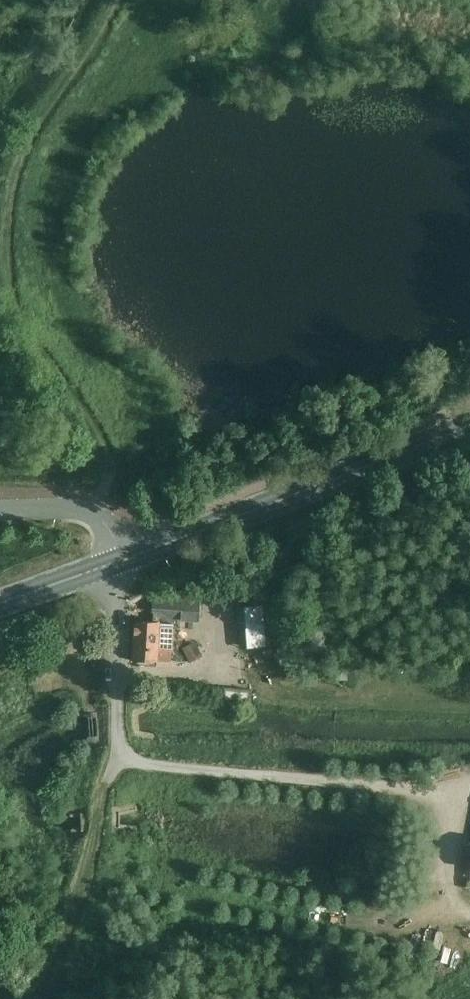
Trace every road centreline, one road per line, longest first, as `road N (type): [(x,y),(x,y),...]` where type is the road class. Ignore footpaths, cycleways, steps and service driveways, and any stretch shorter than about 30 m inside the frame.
road 1 (track): [(107,502),(108,465),(98,437),(26,325),(9,224),(24,158),(118,0)]
road 2 (primary): [(469,425),(120,560)]
road 3 (track): [(116,758),(461,798)]
road 4 (track): [(116,758),(47,998)]
road 5 (unclassified): [(120,560),(116,758)]
road 6 (unclassified): [(120,560),(100,518),(73,509),(0,509)]
road 7 (primary): [(0,605),(120,560)]

